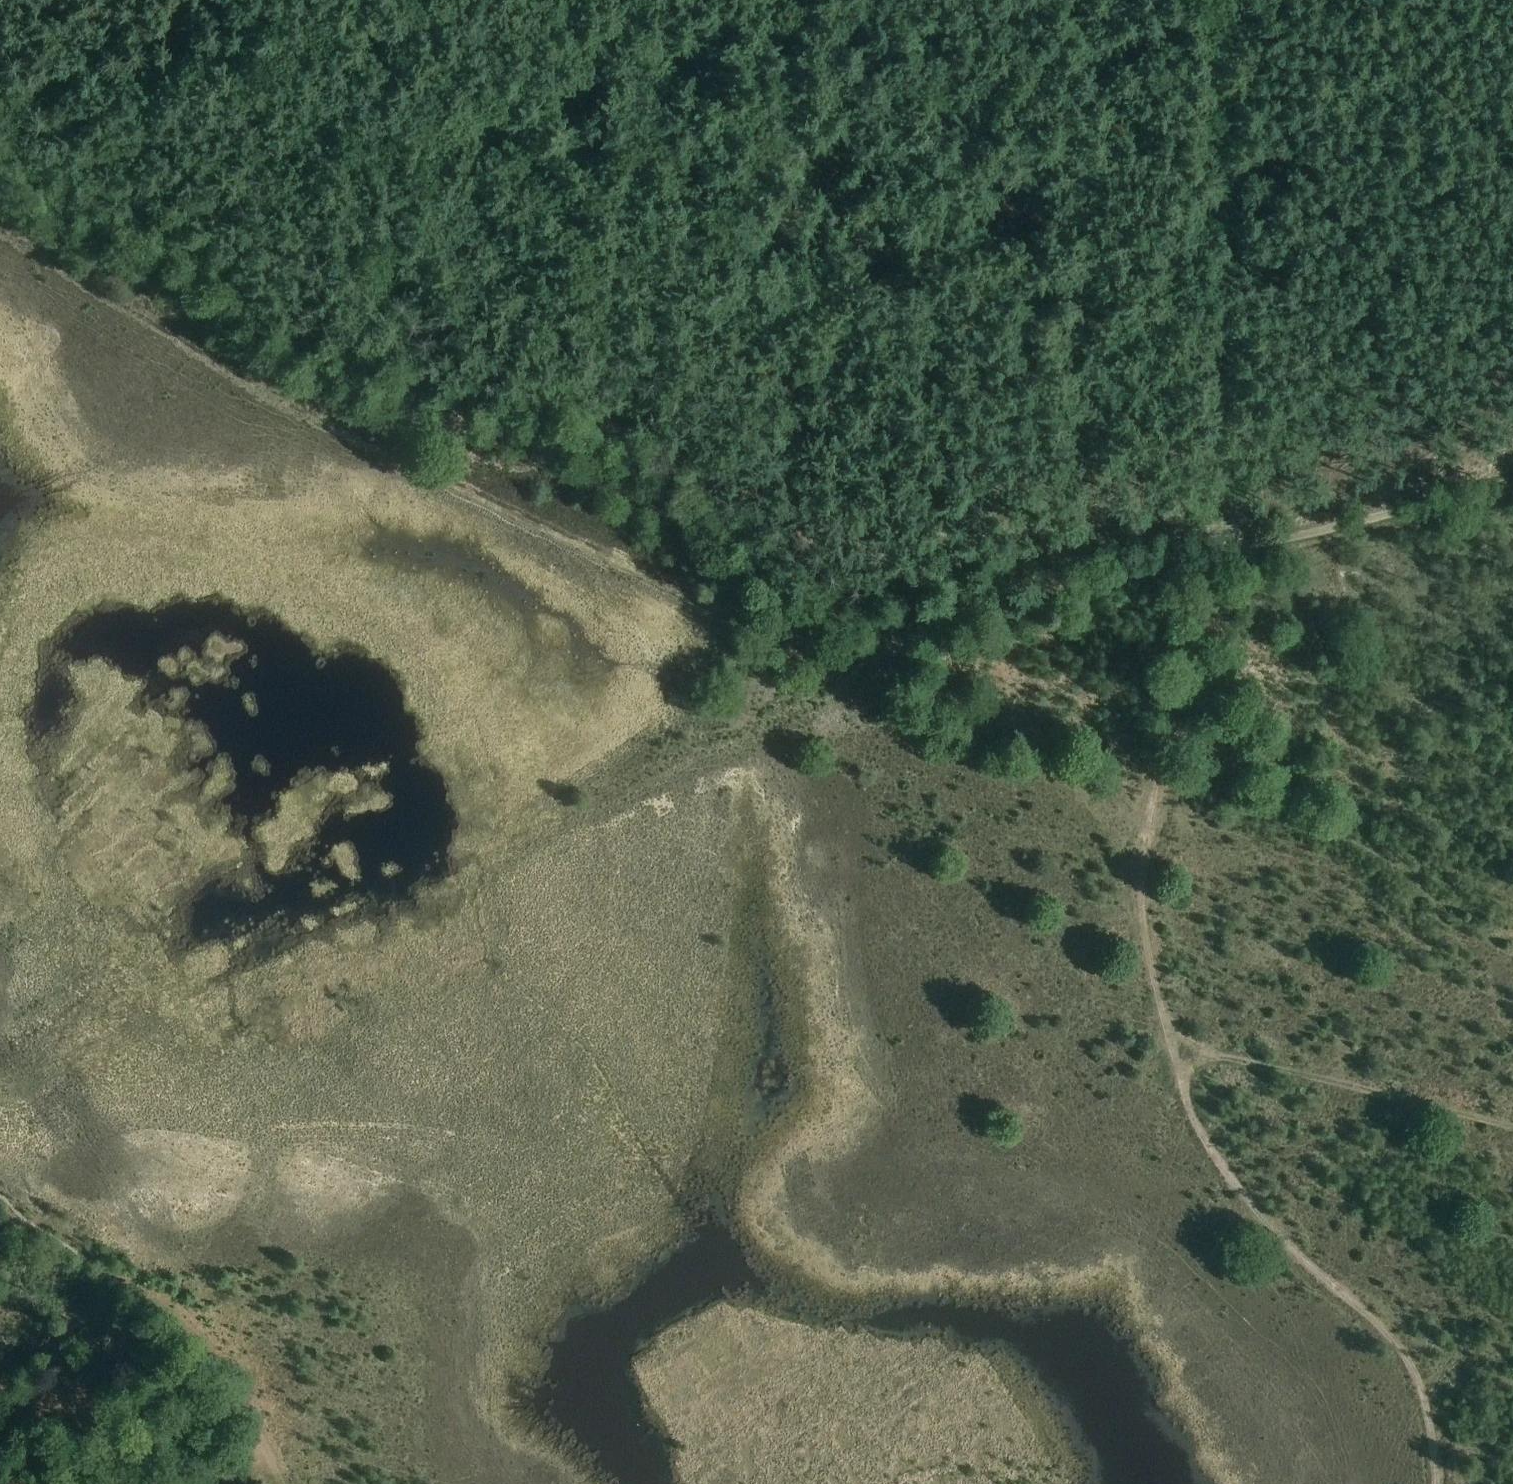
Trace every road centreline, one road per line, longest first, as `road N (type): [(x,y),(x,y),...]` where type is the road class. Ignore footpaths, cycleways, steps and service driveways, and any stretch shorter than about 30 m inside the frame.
road 1 (track): [(1427,1483),(1421,1393),(1410,1359),(1379,1320),(1289,1245),(1215,1156),(1190,1120),(1164,1023)]
road 2 (track): [(1225,549),(1224,0)]
road 3 (track): [(1212,1058),(1234,1055),(1512,1122)]
road 4 (track): [(1225,549),(1427,502),(1512,468)]

